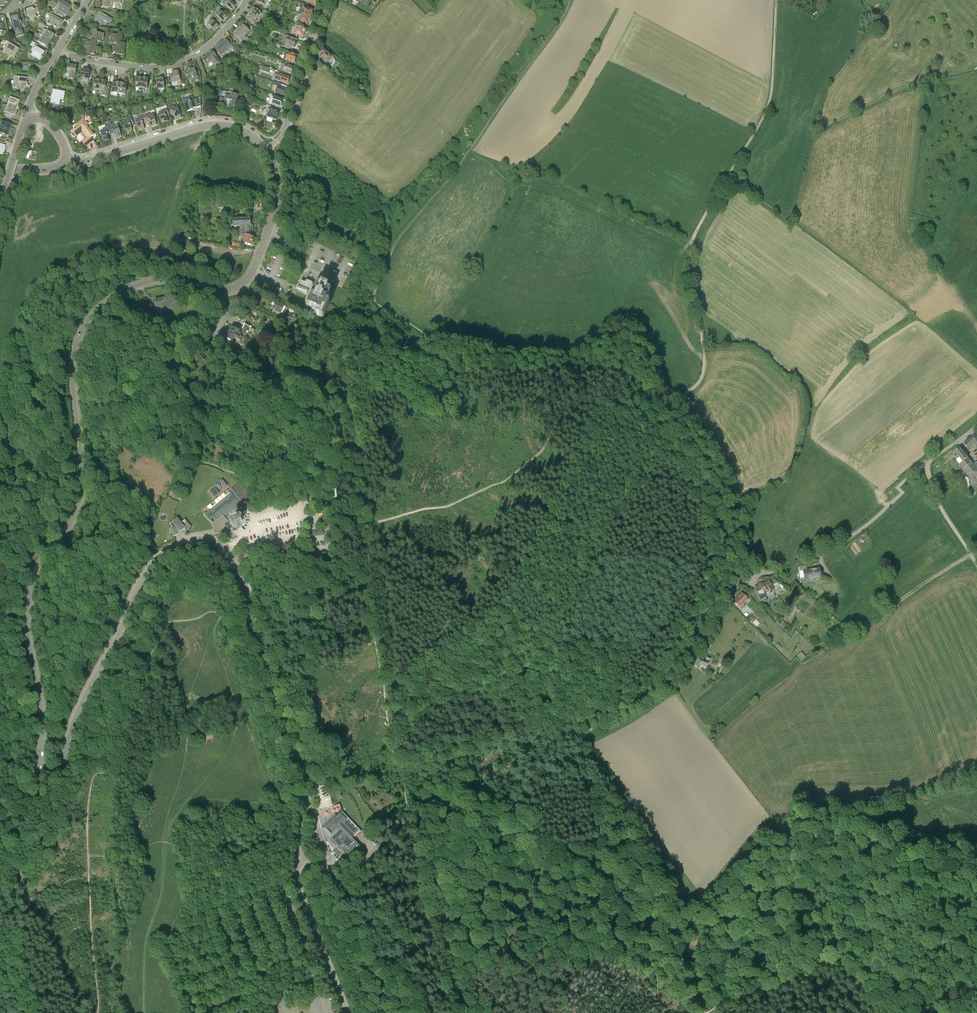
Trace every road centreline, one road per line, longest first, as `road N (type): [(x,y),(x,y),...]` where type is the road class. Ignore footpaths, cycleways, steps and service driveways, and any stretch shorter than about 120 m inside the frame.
road 1 (unclassified): [(298,862),(304,787),(223,546),(191,541),(148,568),(53,769),(40,762),(42,712),(27,627),(37,571),(70,525),(83,490),(72,367),(83,328),(104,304),(144,283),(179,280),(223,290),(245,282),(278,200),(266,149)]
road 2 (track): [(676,398),(699,381),(704,365),(688,288),(691,244),(765,115),(776,0)]
road 3 (track): [(580,739),(661,680),(725,561),(707,483),(668,445)]
road 4 (unclassified): [(976,434),(843,542),(756,568),(729,588)]
road 5 (track): [(580,739),(587,799),(601,829),(702,937),(739,951)]
road 6 (track): [(80,1012),(17,861),(18,832),(45,768)]
road 7 (track): [(739,951),(808,913),(976,919)]
road 8 (residential): [(58,51),(131,66),(172,66),(208,47),(247,0)]
road 9 (unclassified): [(65,158),(86,162),(214,125),(244,131),(266,149)]
road 10 (track): [(676,398),(728,464),(743,528),(767,564)]
road 11 (unclassified): [(386,1012),(333,876),(298,862)]
road 12 (residential): [(326,0),(283,133),(266,149)]
road 13 (unclassified): [(298,862),(302,894),(349,1012)]
road 14 (track): [(42,1012),(23,952),(24,886)]
road 15 (track): [(971,553),(904,594),(872,626)]

